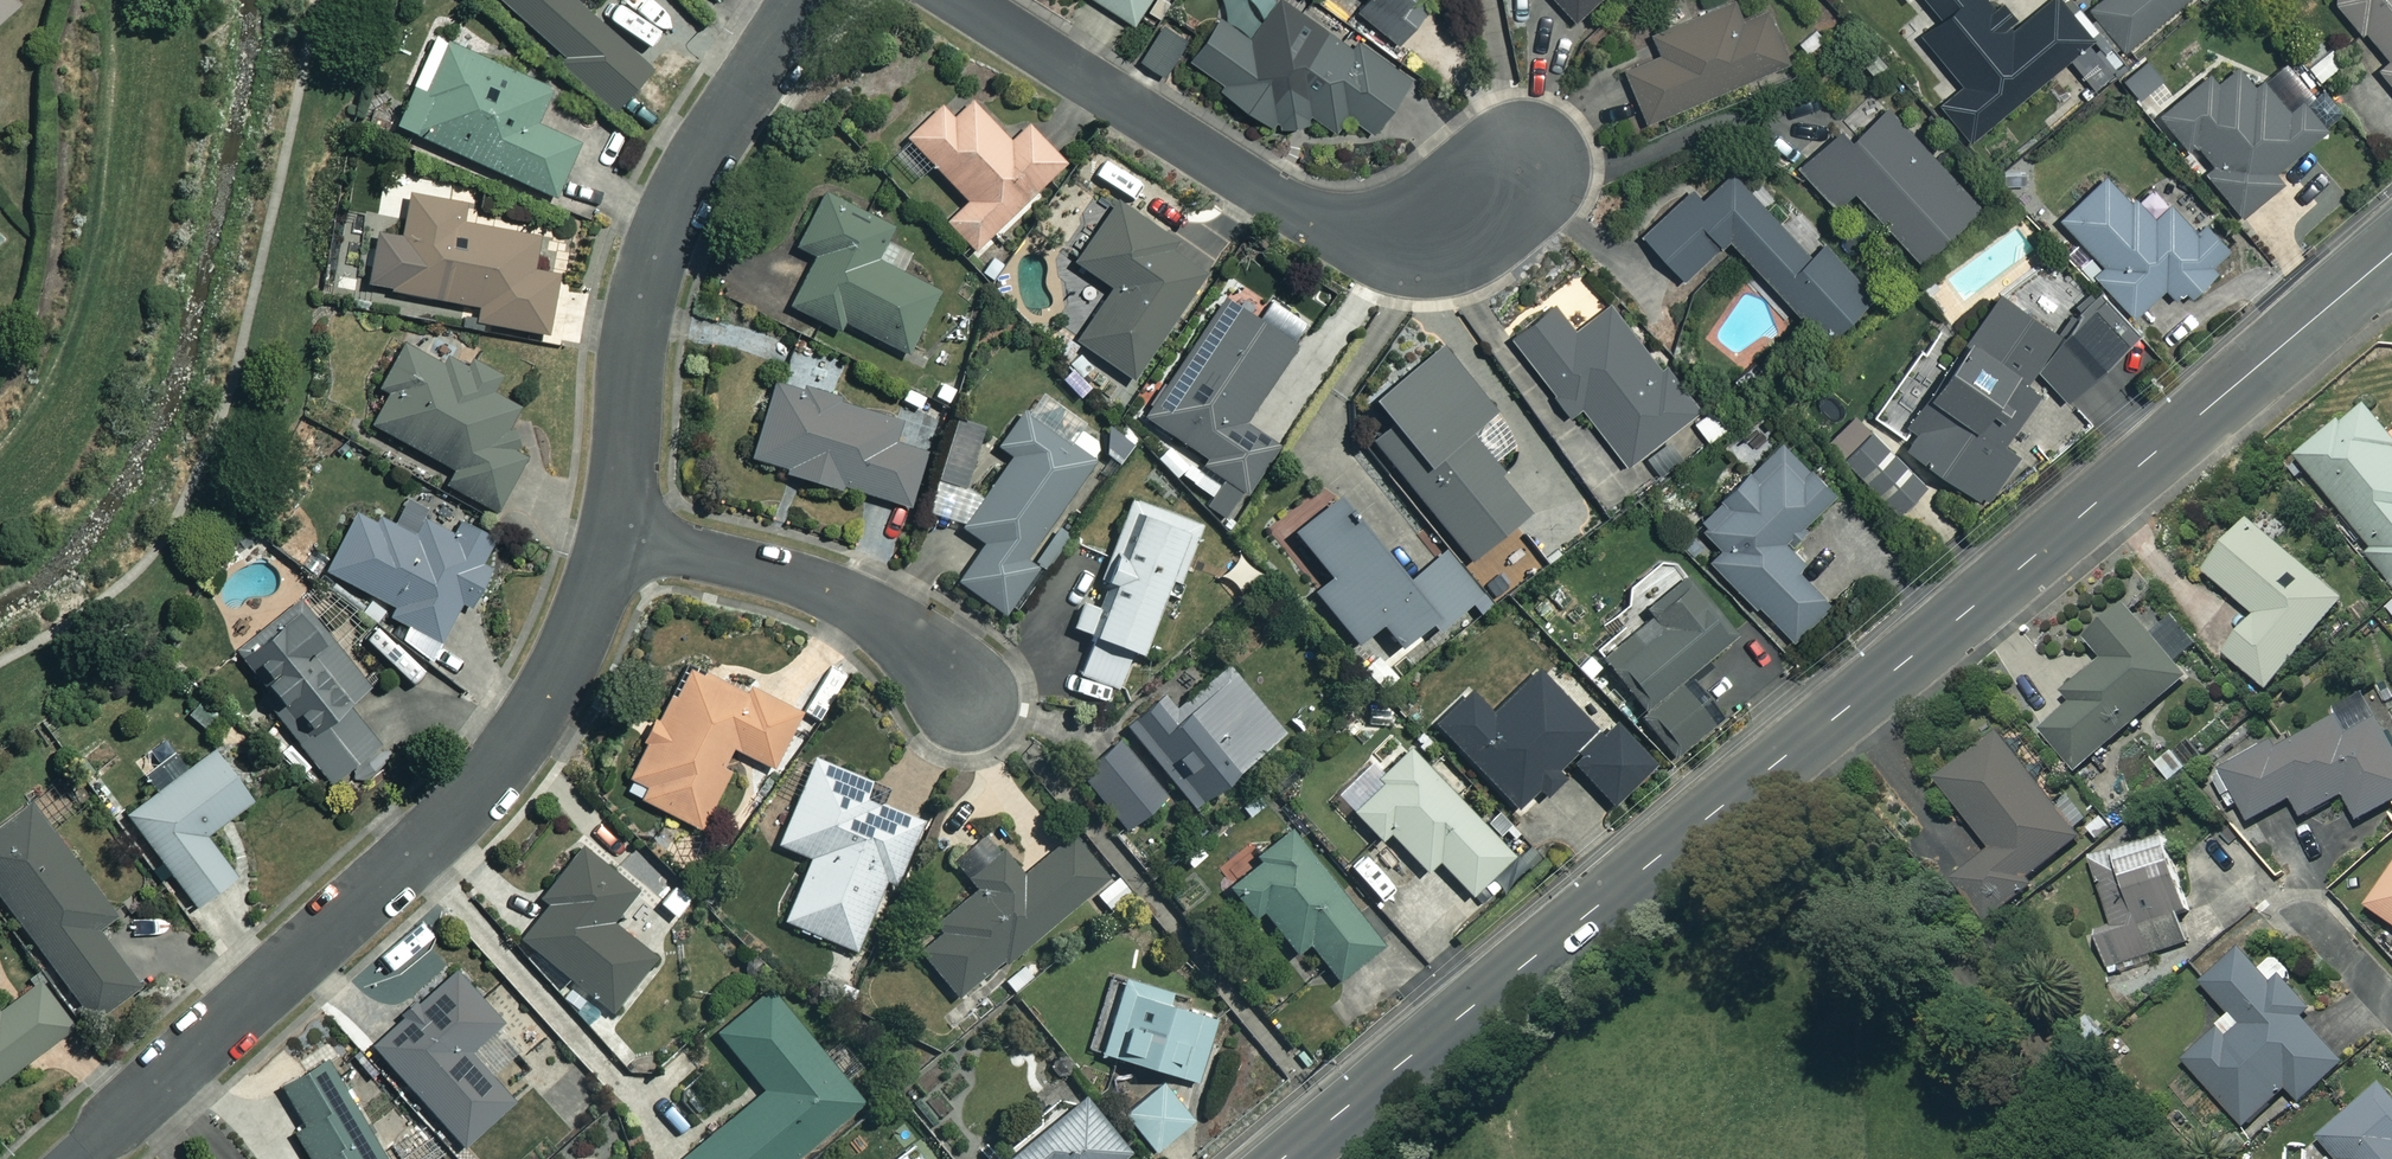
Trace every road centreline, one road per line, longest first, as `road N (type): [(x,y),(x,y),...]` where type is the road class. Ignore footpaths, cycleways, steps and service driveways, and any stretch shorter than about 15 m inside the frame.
road 1 (tertiary): [(2391,252),(1285,1158)]
road 2 (residential): [(70,1158),(499,769),(572,644),(616,534)]
road 3 (residential): [(962,0),(1292,208),(1340,228),(1433,229),(1473,208),(1532,159)]
road 4 (residential): [(616,534),(647,272),(667,217),(804,0)]
road 5 (residential): [(616,534),(779,573),(859,604),(924,649),(970,699)]

